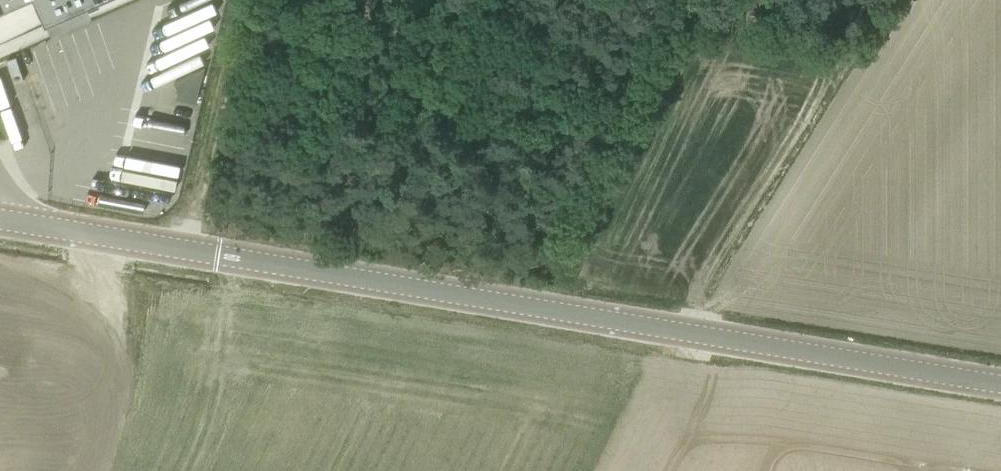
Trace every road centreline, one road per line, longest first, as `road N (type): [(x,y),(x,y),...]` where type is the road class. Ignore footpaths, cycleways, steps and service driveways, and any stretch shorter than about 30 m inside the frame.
road 1 (unclassified): [(0,218),(1000,383)]

